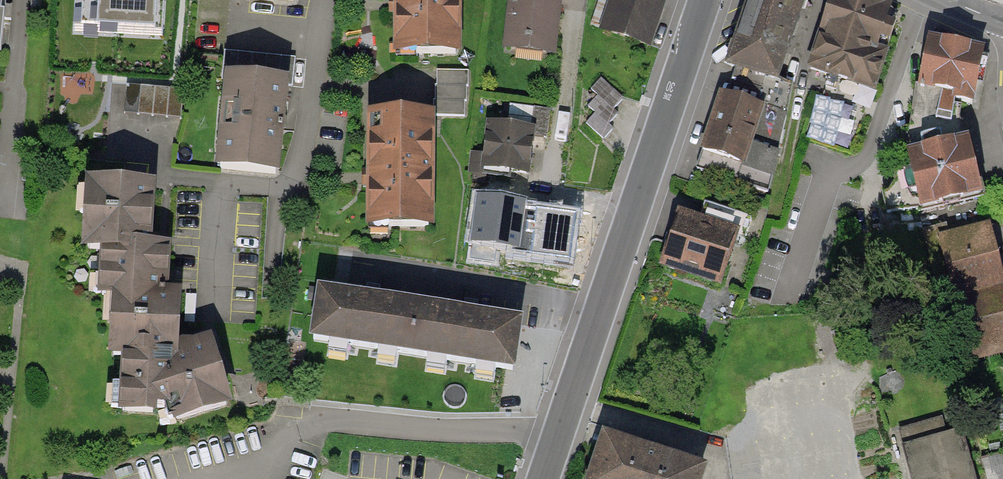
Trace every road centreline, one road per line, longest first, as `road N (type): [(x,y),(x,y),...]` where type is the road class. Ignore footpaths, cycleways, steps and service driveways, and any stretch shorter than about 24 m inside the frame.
road 1 (tertiary): [(542,478),(705,0)]
road 2 (track): [(775,216),(820,0)]

